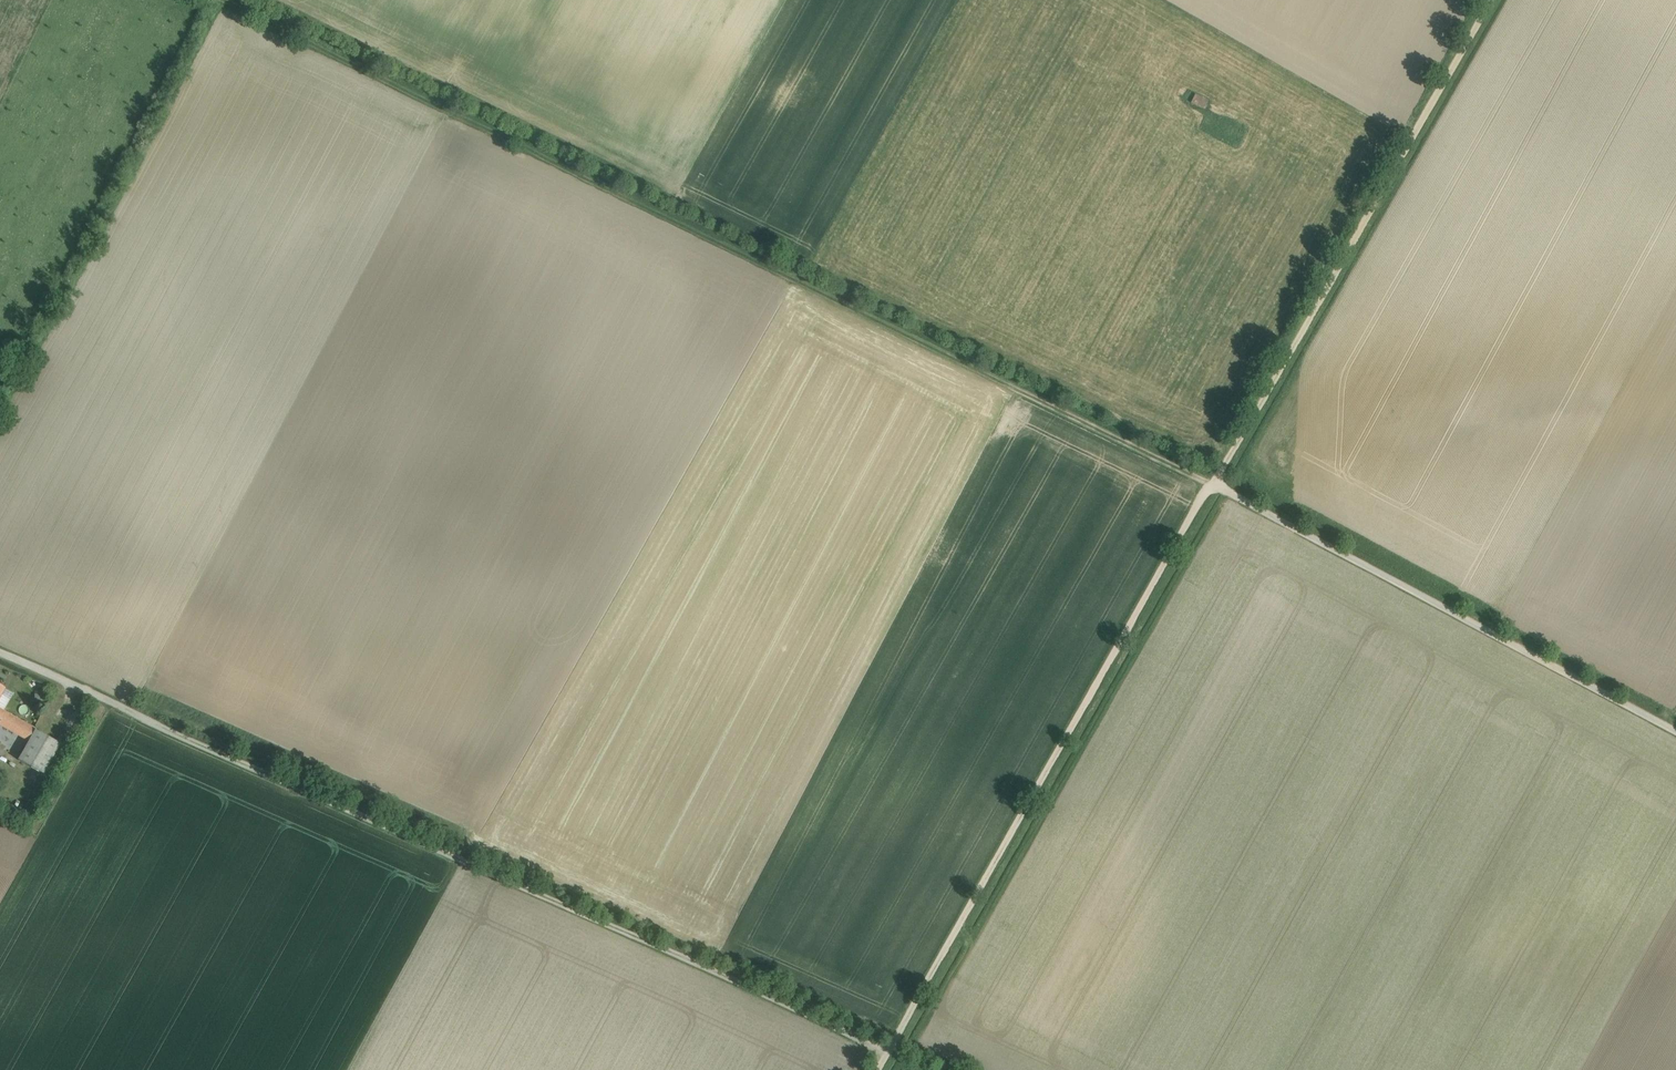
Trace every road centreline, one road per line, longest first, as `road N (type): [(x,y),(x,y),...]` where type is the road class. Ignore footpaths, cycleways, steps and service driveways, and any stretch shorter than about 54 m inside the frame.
road 1 (track): [(1675,731),(1215,483),(225,0)]
road 2 (track): [(1491,0),(879,1069)]
road 3 (track): [(0,652),(889,1052)]

